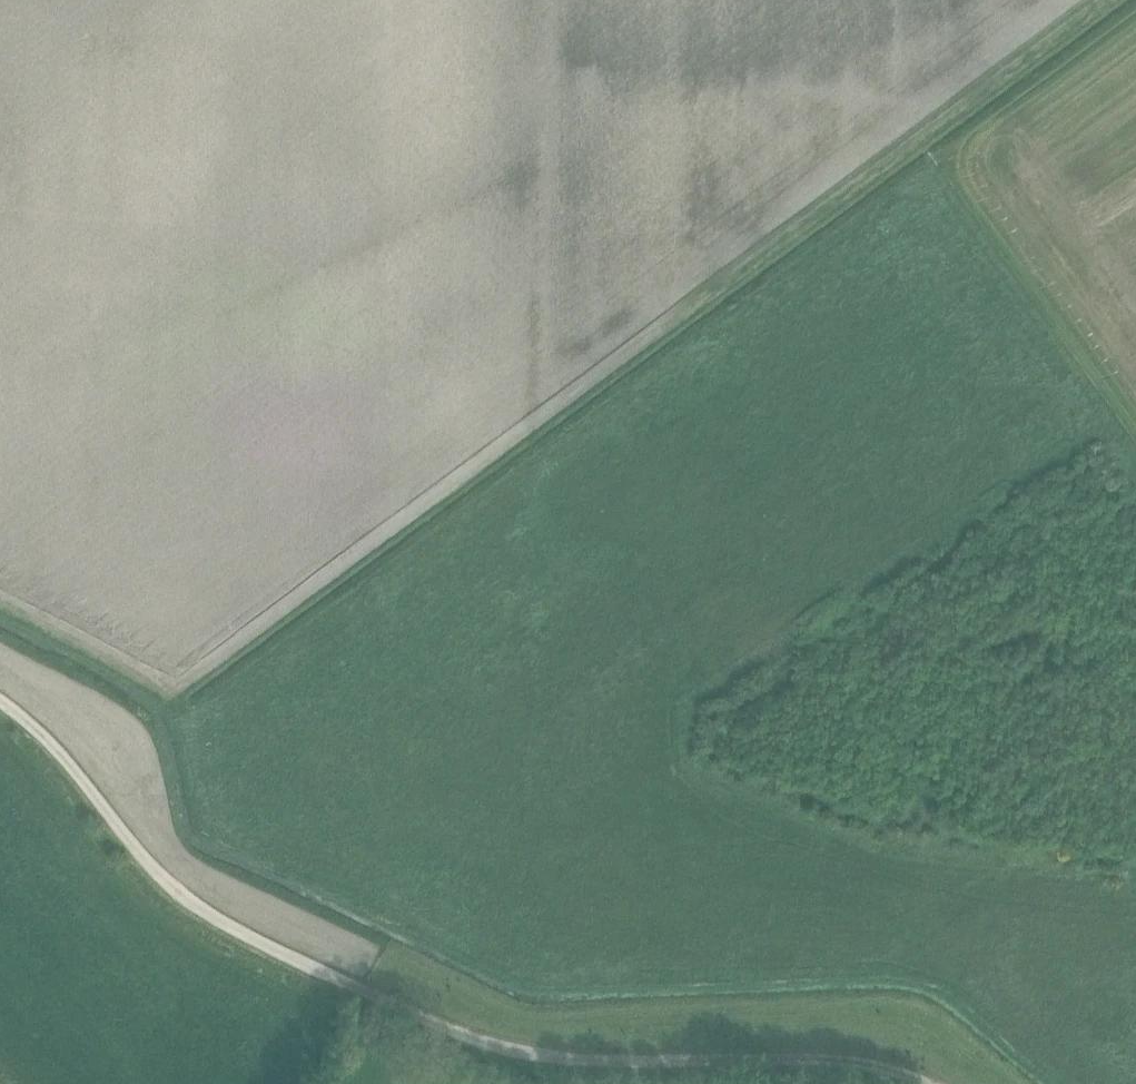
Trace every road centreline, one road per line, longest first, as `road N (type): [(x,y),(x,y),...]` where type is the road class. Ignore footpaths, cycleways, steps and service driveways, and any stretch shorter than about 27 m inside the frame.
road 1 (track): [(916,1083),(891,1068),(523,1058),(253,943),(177,897),(0,713)]

